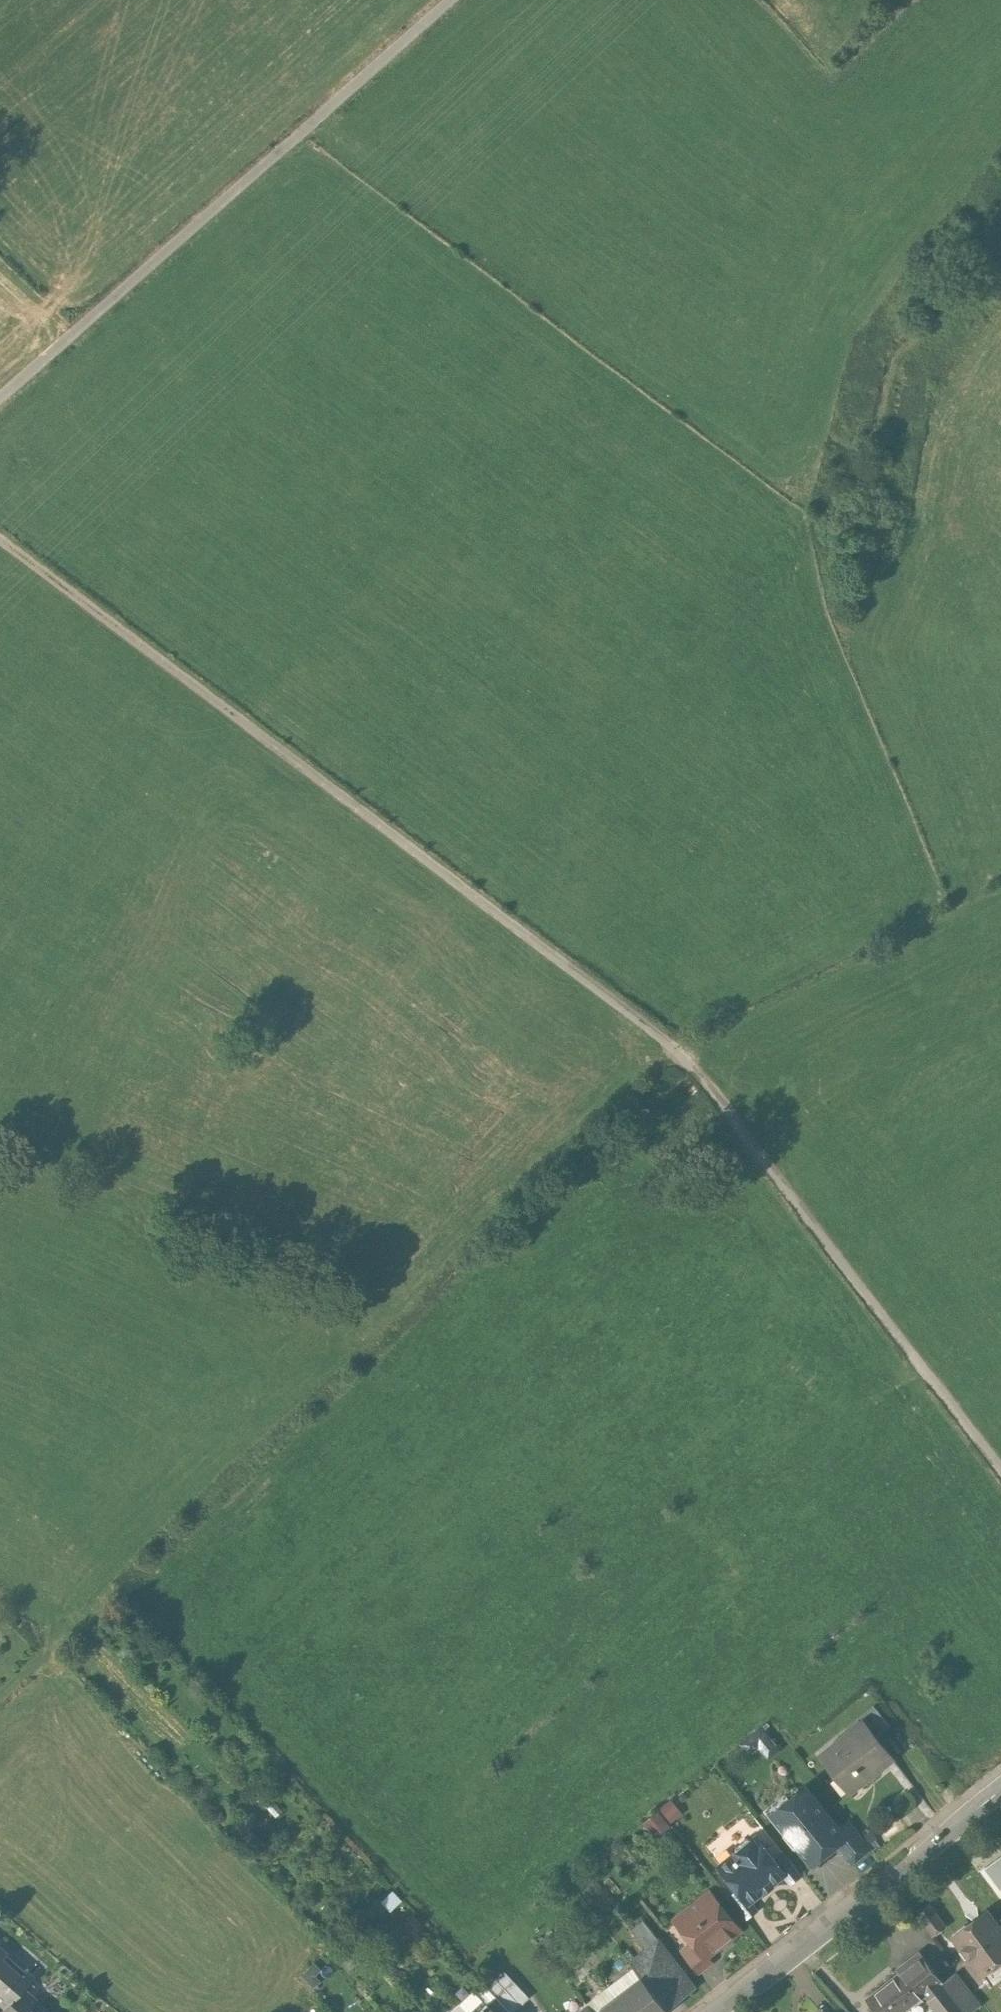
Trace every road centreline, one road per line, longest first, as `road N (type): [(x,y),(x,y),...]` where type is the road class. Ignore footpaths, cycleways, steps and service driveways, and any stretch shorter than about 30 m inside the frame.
road 1 (track): [(0,533),(689,1056),(1000,1474)]
road 2 (track): [(441,0),(0,388)]
road 3 (tertiary): [(1000,1788),(717,2011)]

